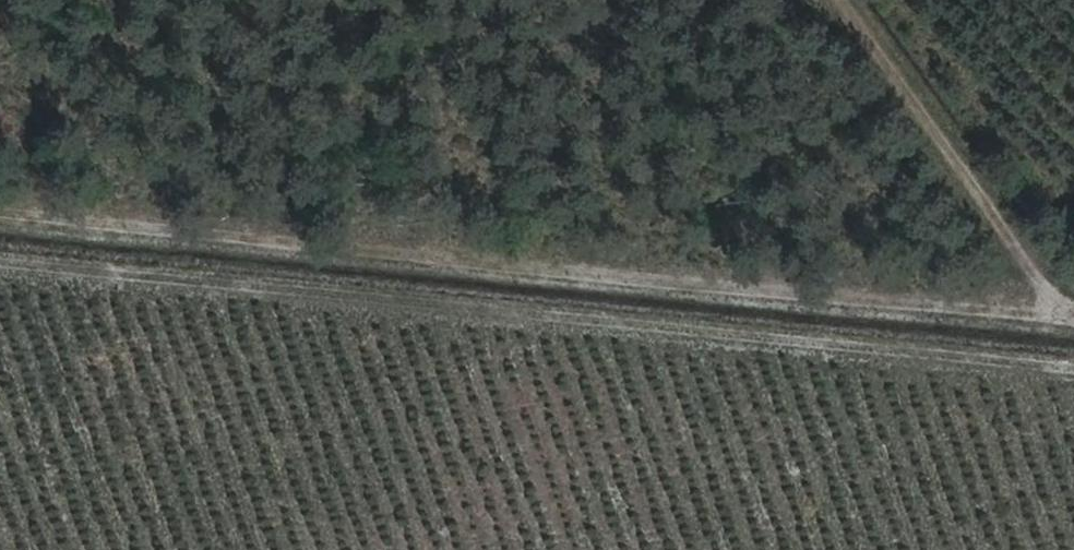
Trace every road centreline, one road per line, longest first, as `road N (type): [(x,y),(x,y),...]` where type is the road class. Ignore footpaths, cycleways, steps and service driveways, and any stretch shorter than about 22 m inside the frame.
road 1 (track): [(1073,369),(0,260)]
road 2 (track): [(1062,309),(0,209)]
road 3 (track): [(1073,312),(1062,309),(843,0)]

